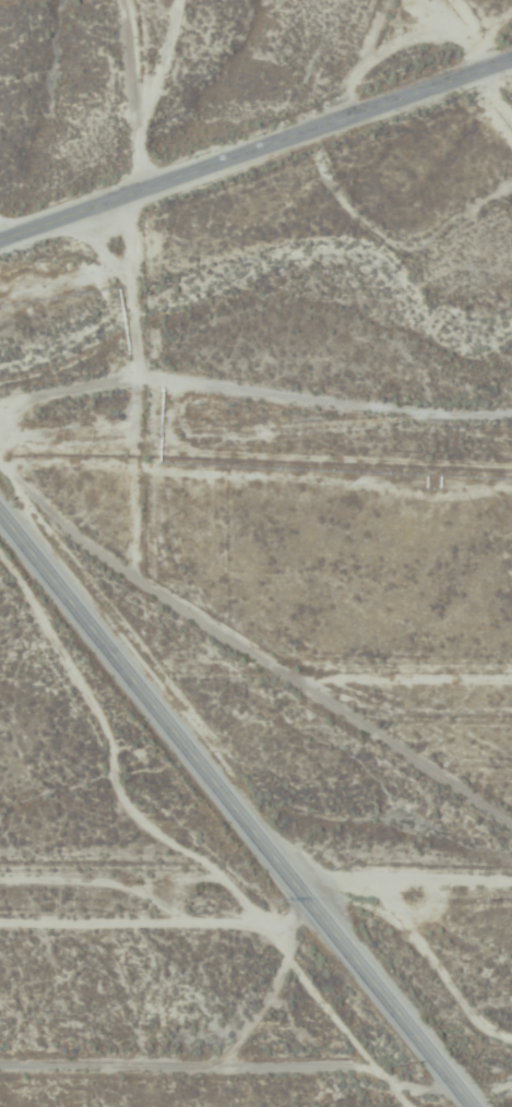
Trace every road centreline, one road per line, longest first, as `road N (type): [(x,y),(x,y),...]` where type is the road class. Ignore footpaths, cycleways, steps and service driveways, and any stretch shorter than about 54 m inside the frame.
road 1 (primary): [(476,1106),(0,506)]
road 2 (tertiary): [(511,60),(0,241)]
road 3 (track): [(0,1066),(330,1068),(401,1082),(456,1082)]
road 4 (residential): [(147,189),(128,0)]

